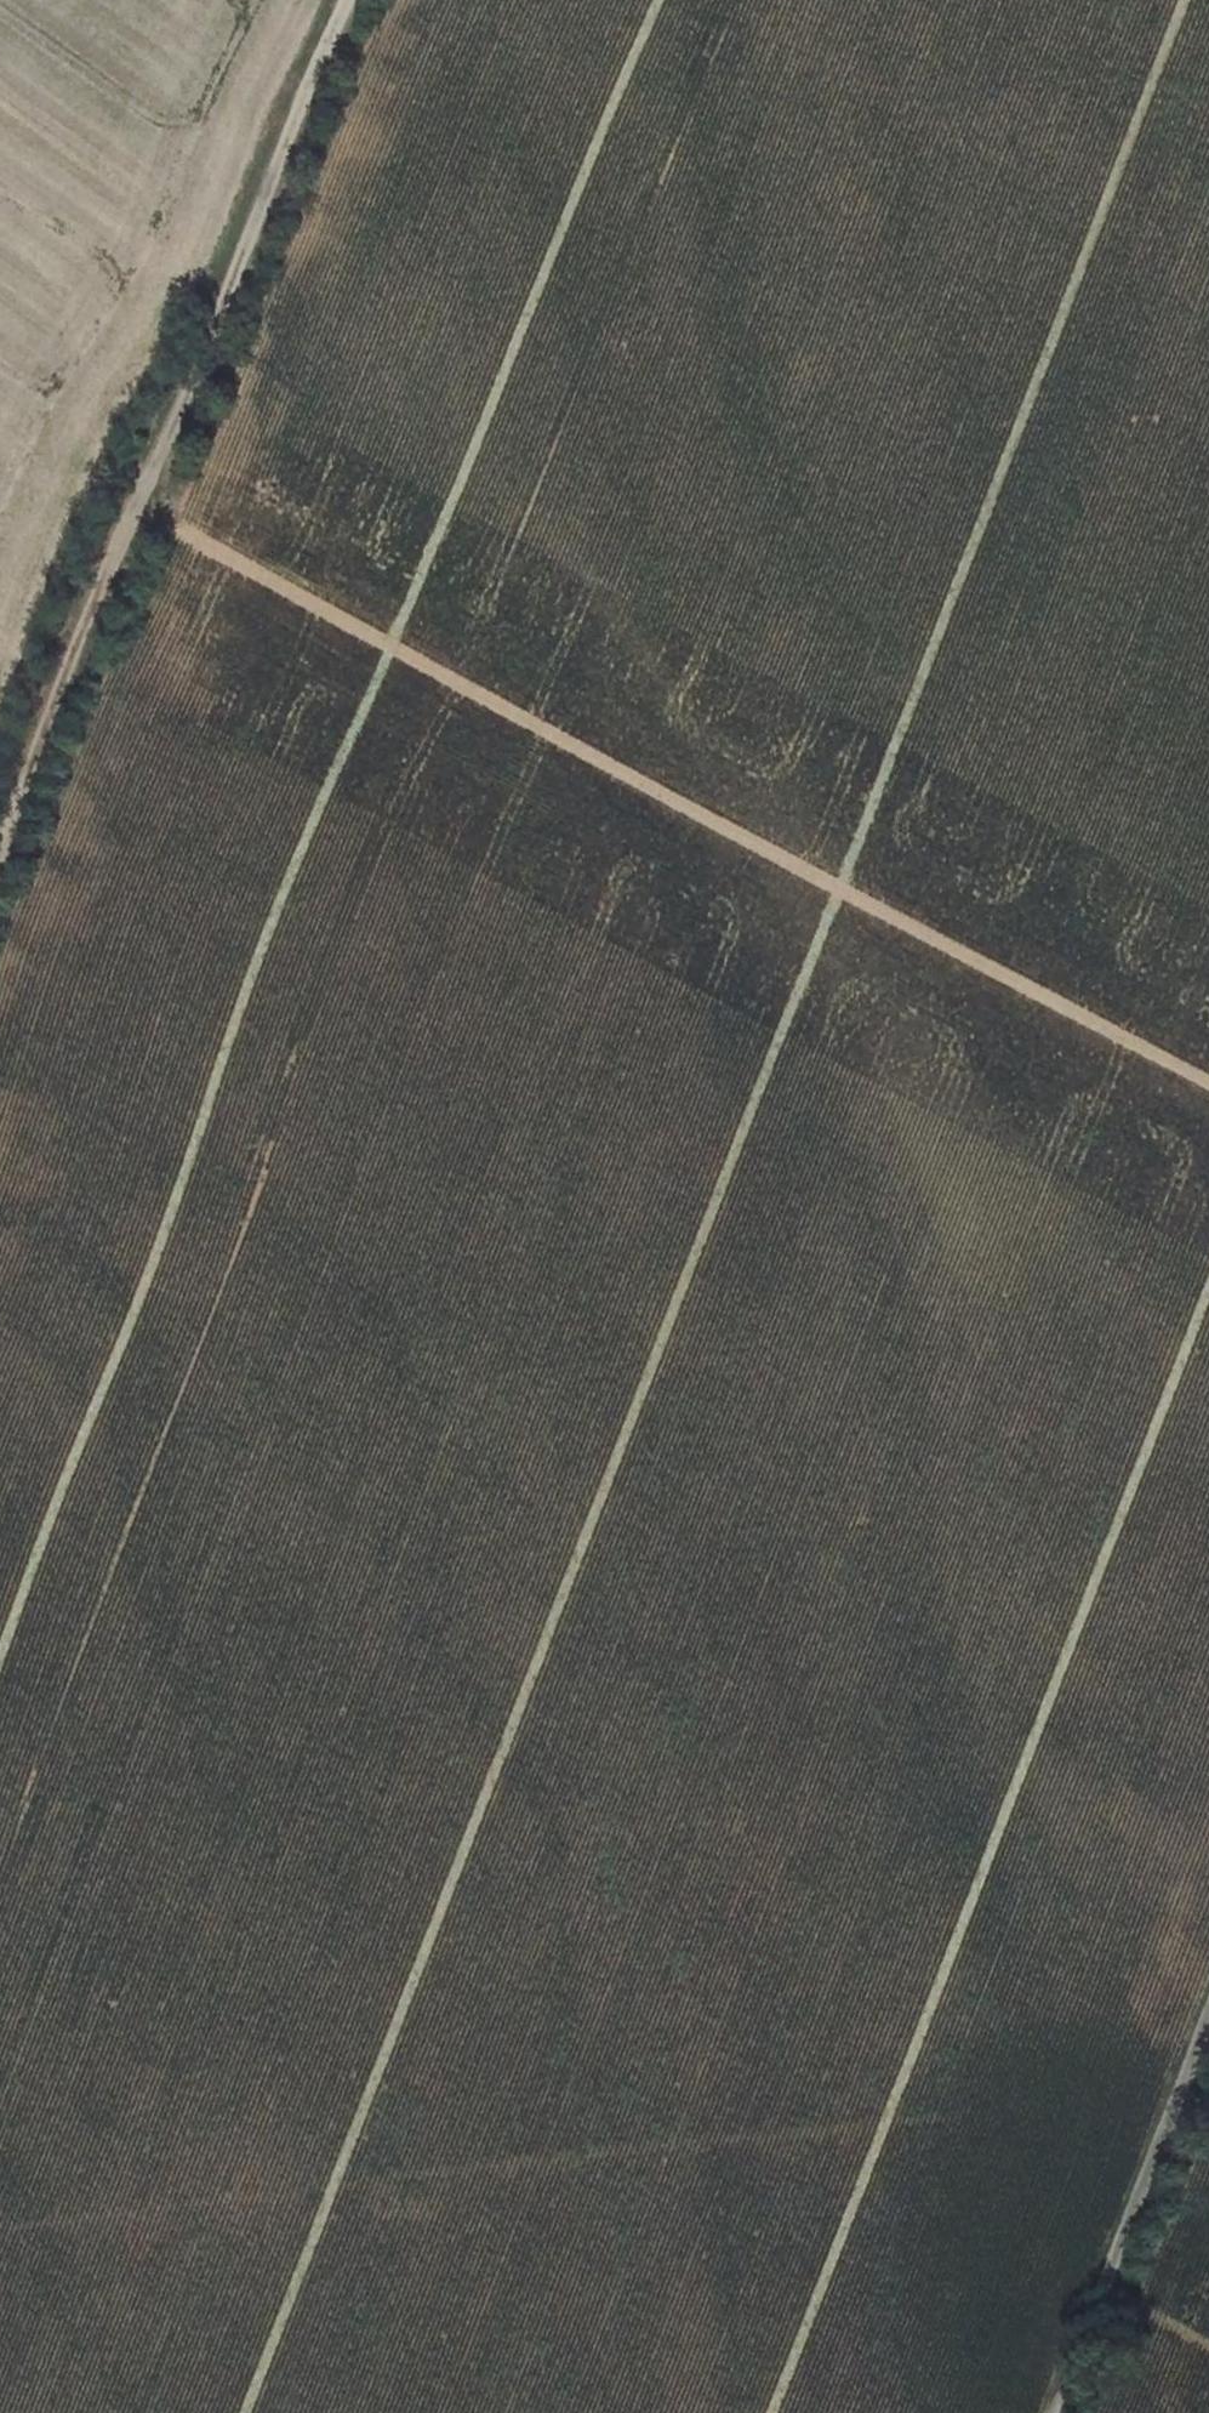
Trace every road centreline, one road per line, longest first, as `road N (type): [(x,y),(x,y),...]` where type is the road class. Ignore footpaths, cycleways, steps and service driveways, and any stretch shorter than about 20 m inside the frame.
road 1 (track): [(352,0),(110,550),(0,852)]
road 2 (track): [(1208,2005),(1052,2412)]

